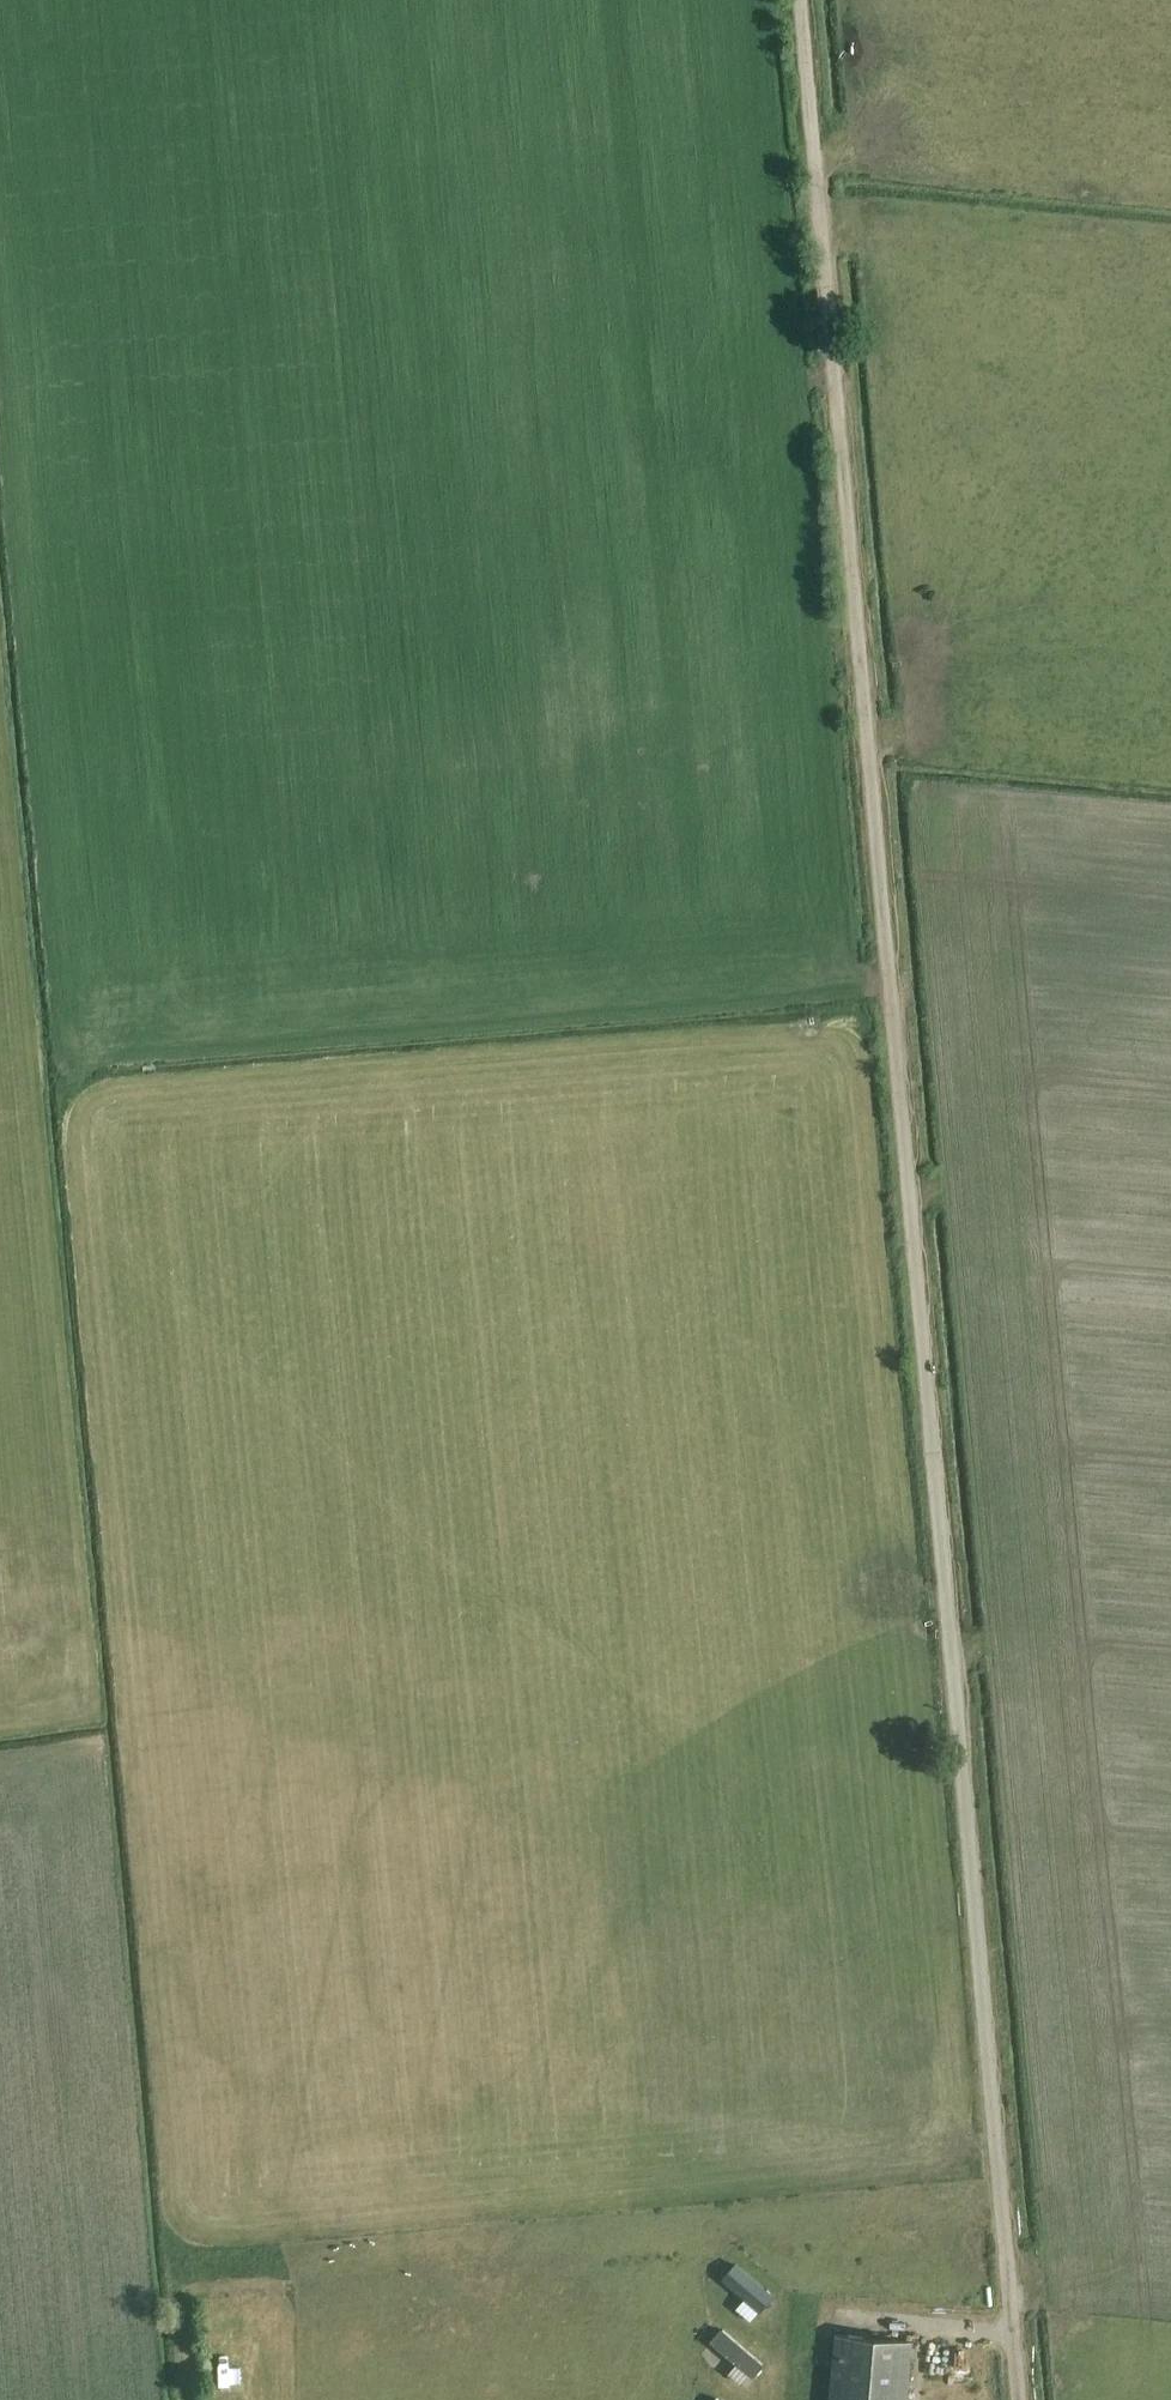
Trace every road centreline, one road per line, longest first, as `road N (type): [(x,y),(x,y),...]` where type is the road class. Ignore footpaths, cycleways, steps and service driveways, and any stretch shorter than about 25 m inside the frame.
road 1 (track): [(1021,2399),(803,0)]

